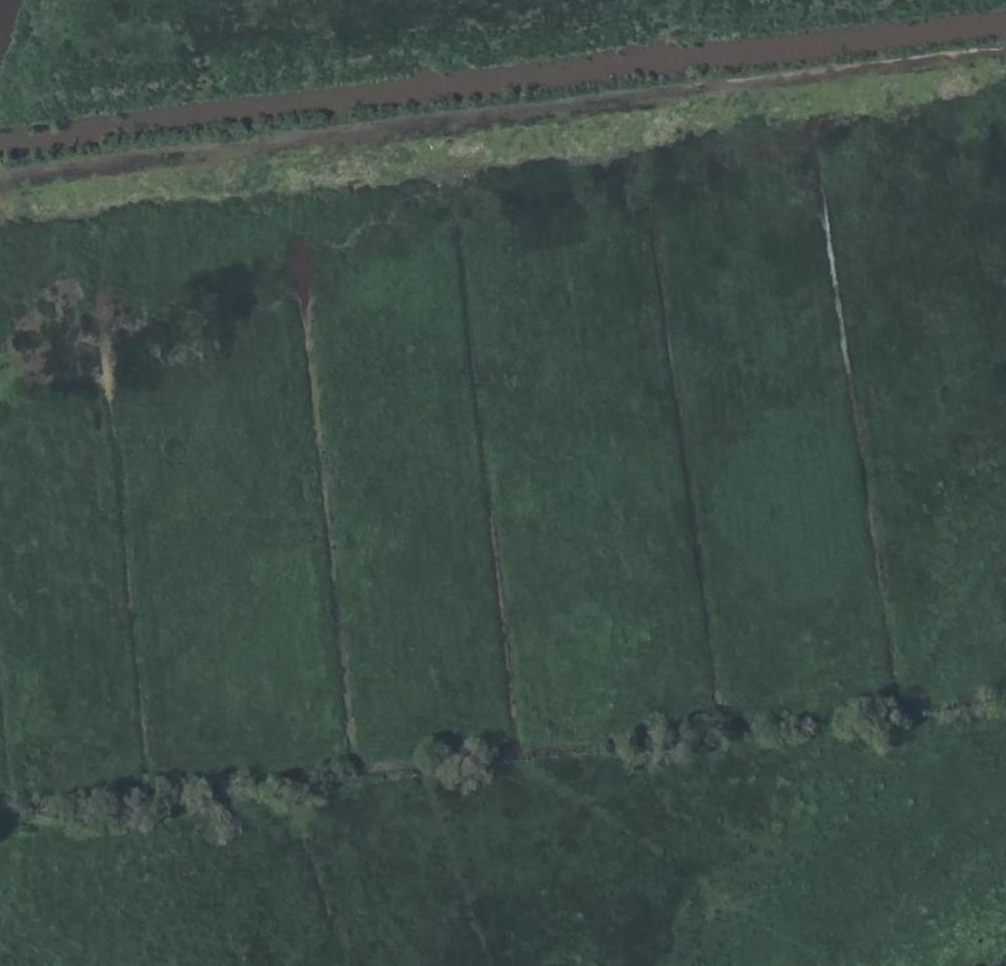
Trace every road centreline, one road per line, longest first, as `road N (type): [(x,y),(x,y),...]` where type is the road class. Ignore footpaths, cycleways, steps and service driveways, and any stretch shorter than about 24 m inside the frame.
road 1 (track): [(0,173),(1005,44)]

